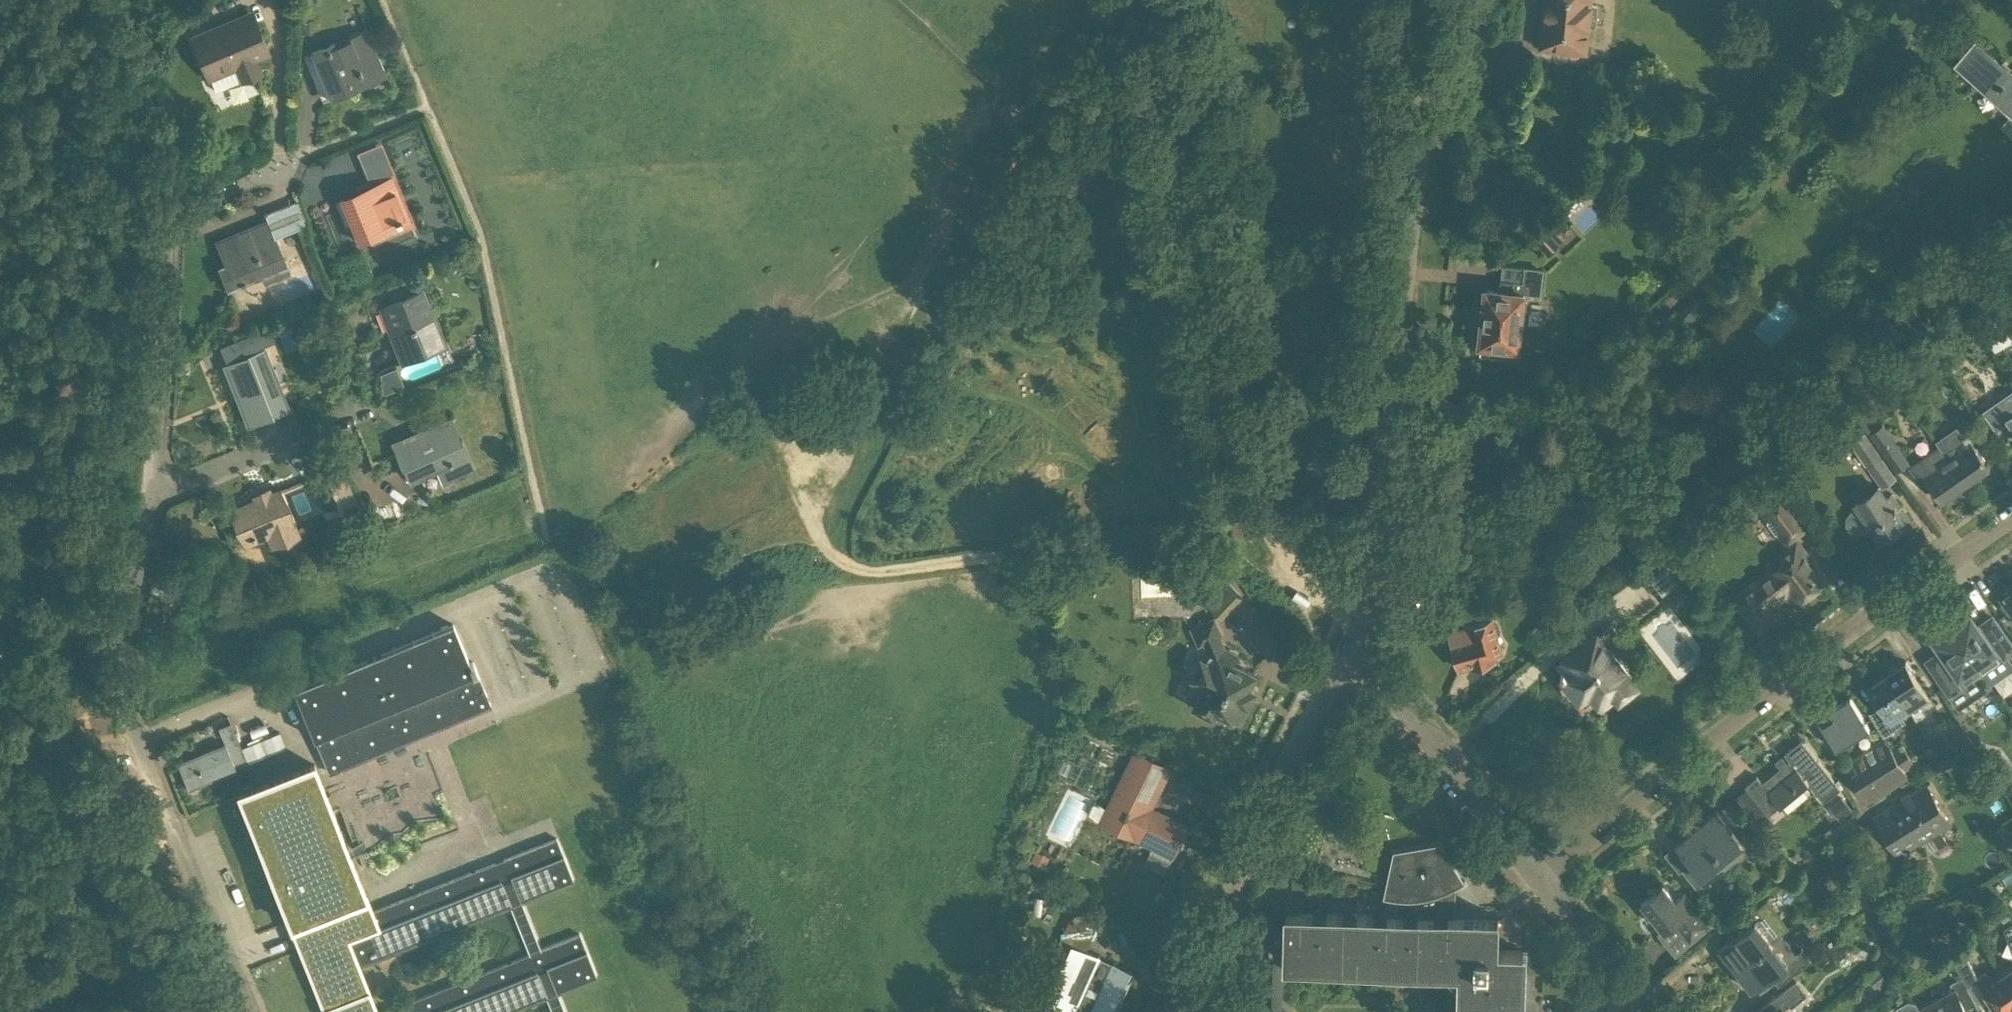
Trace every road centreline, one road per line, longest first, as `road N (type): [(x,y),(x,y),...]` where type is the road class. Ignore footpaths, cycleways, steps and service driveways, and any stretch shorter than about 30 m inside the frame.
road 1 (residential): [(1341,657),(1366,598),(1419,143),(1410,0)]
road 2 (residential): [(1537,878),(2011,519)]
road 3 (track): [(835,558),(869,571),(1033,555),(1255,515),(1336,604),(1361,616)]
road 4 (unclassified): [(249,1011),(121,693),(149,495)]
road 5 (track): [(1255,515),(1226,389),(1163,0)]
road 6 (track): [(835,558),(820,532),(822,476),(877,428),(919,354),(1020,143),(1019,117)]
road 7 (unclassified): [(149,495),(168,222),(180,207),(298,160)]
road 8 (residential): [(1189,1011),(1256,827),(1341,657)]
road 9 (track): [(176,1011),(45,739)]
road 10 (residential): [(1537,878),(1385,682),(1341,657)]
road 11 (residential): [(149,495),(363,409)]
road 12 (track): [(152,210),(136,171),(139,0)]
road 13 (residential): [(1642,1011),(1537,878)]

